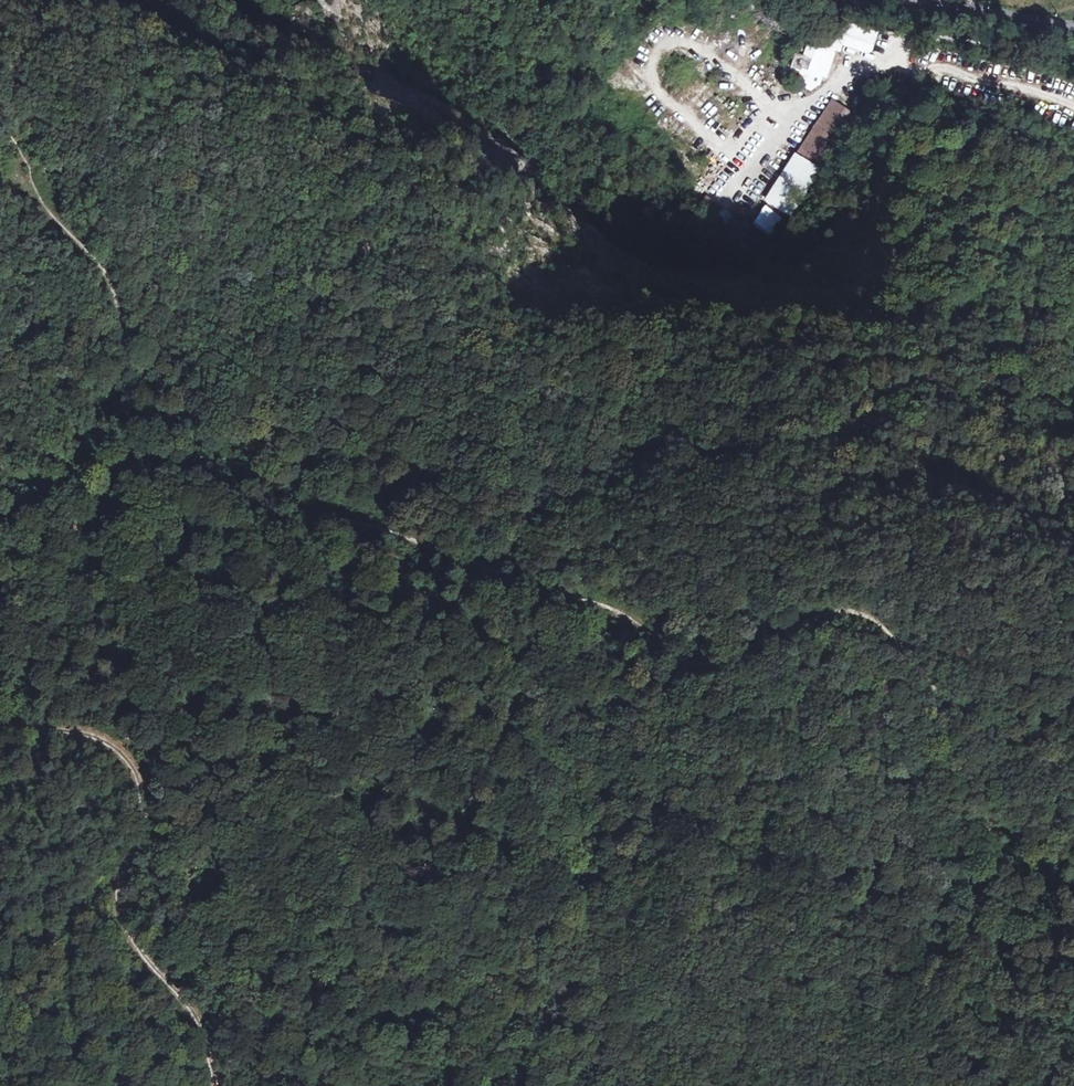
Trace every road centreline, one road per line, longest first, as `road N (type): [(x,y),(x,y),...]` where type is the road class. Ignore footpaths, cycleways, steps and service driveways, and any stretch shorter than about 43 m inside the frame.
road 1 (track): [(19,171),(100,274),(132,350),(193,442),(281,499),(497,568),(541,601)]
road 2 (track): [(541,601),(596,602),(677,654),(711,663),(810,615),(842,609),(869,617),(927,688),(1073,782)]
road 3 (track): [(216,1085),(197,1017),(120,922),(118,887),(143,820),(133,768),(88,735),(0,722)]
road 4 (residential): [(1073,35),(1046,23),(896,0)]

